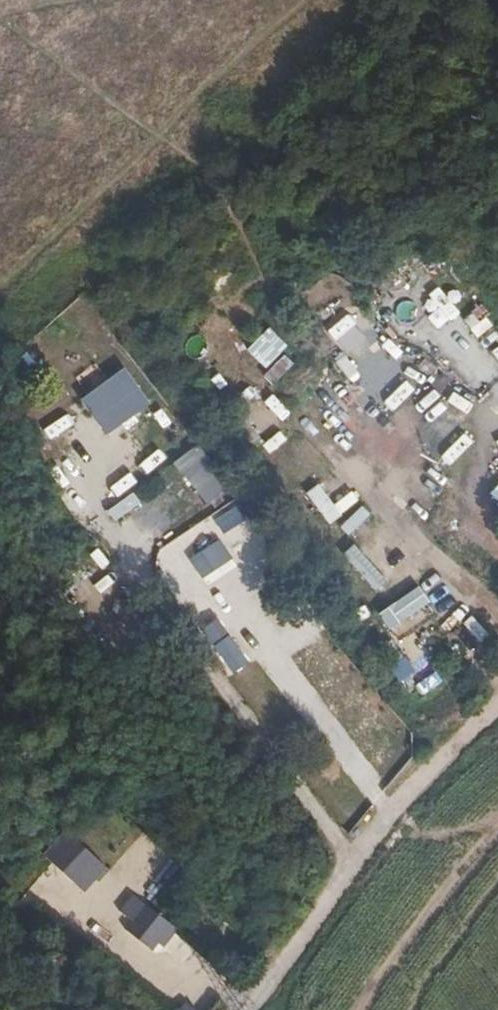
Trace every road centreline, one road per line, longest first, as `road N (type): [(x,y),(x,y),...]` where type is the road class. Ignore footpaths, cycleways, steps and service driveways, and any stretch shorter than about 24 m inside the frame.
road 1 (track): [(497,698),(224,1009)]

